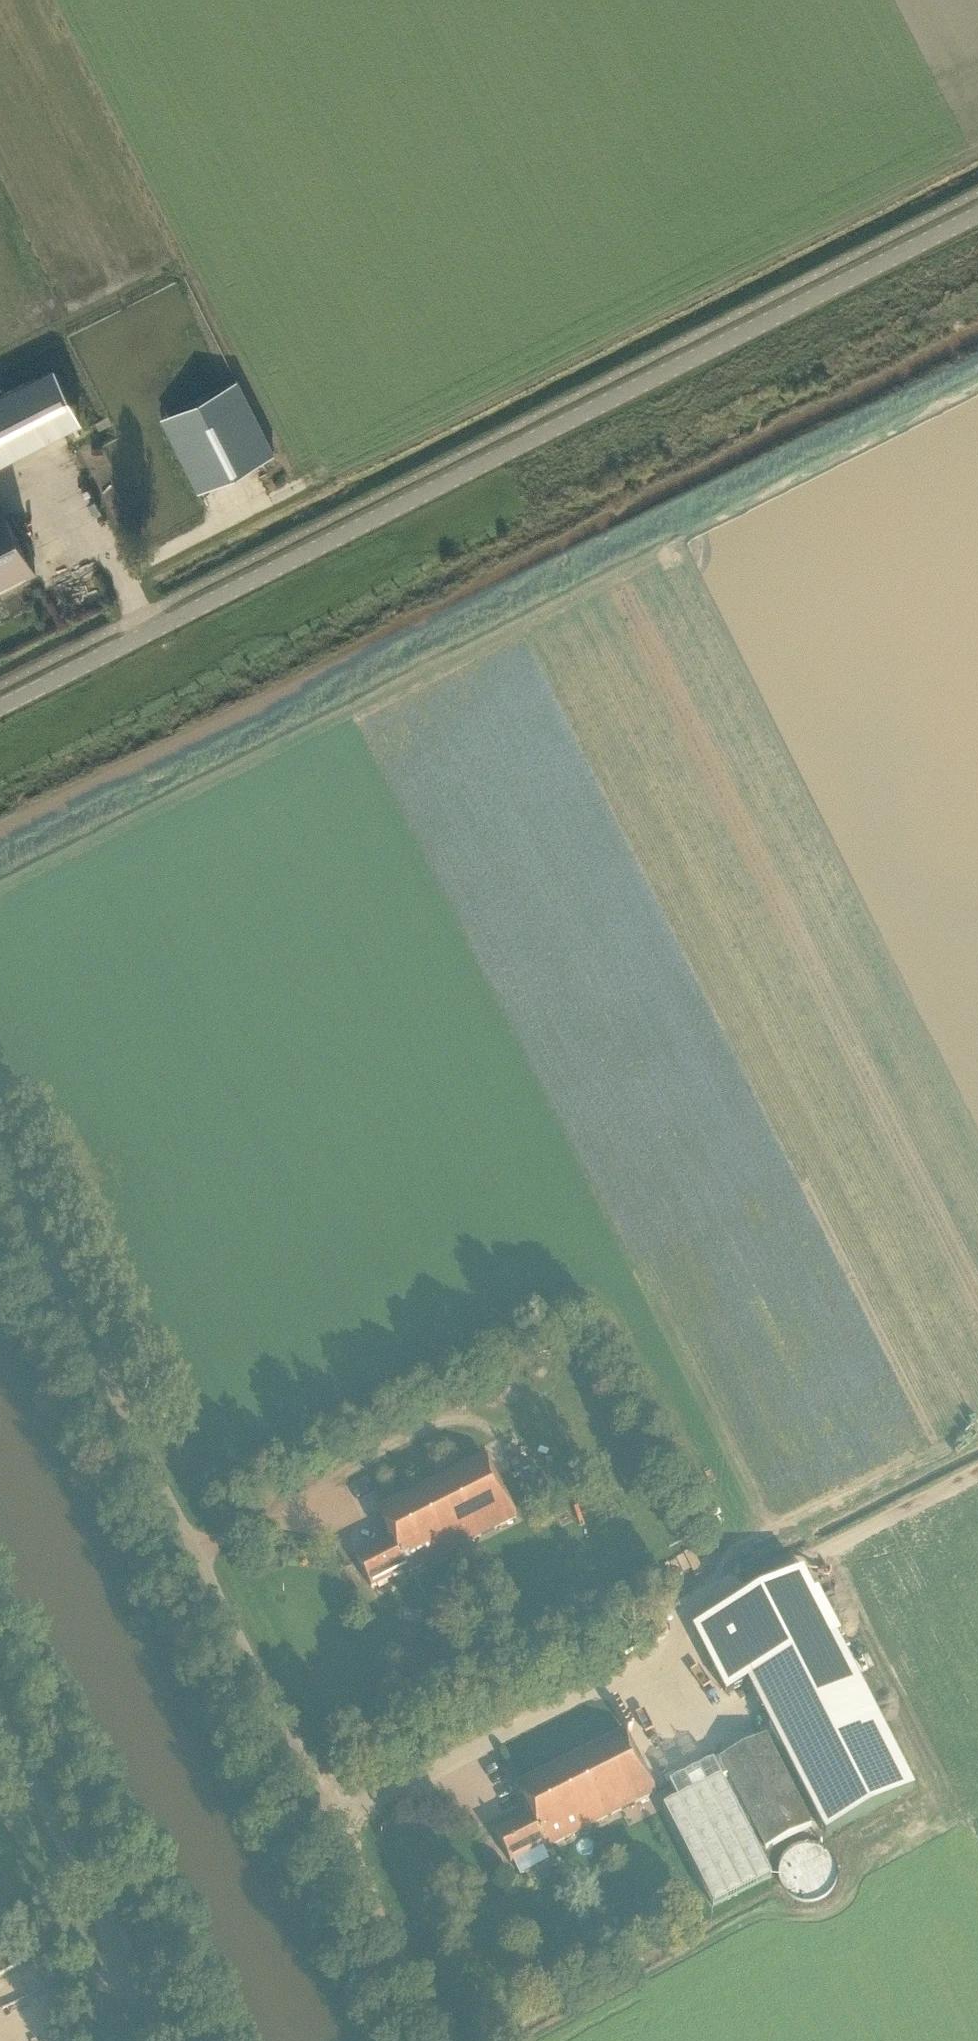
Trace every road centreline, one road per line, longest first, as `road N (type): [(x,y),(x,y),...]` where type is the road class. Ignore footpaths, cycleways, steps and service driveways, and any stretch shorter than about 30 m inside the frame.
road 1 (unclassified): [(0,707),(977,214)]
road 2 (unclassified): [(444,2040),(0,1165)]
road 3 (unclassified): [(165,2040),(0,1718)]

